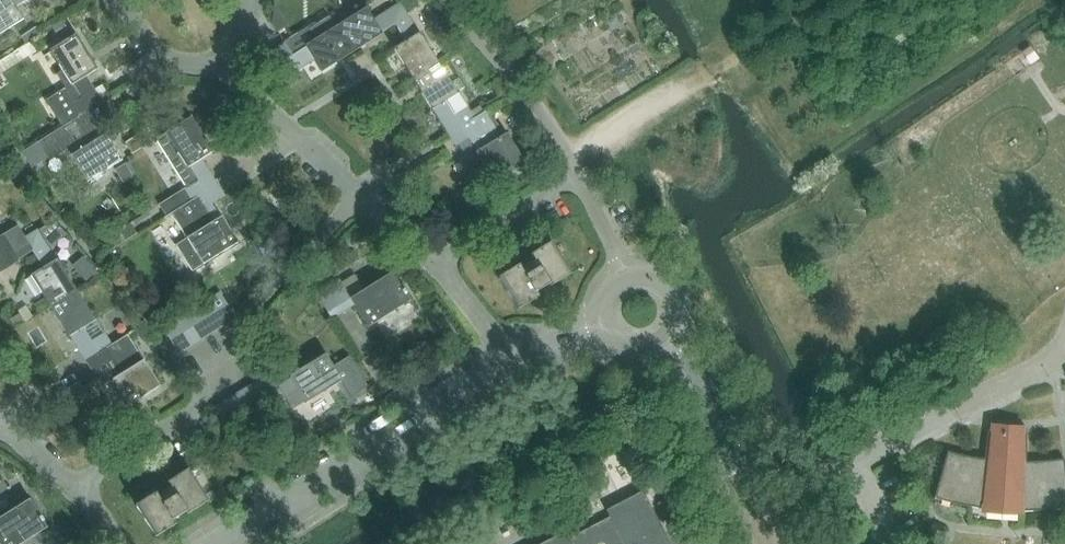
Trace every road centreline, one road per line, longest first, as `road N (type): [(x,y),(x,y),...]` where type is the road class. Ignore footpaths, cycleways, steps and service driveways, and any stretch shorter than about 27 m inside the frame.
road 1 (residential): [(75,486),(201,405),(260,298),(380,213)]
road 2 (residential): [(231,543),(519,362)]
road 3 (track): [(826,0),(567,157)]
road 4 (residential): [(579,179),(445,0)]
road 5 (residential): [(380,213),(216,65)]
road 6 (residential): [(770,543),(664,354)]
road 7 (residential): [(428,254),(579,179)]
road 8 (residential): [(519,362),(428,254)]
road 9 (residential): [(114,0),(134,36),(164,62),(216,65)]
road 10 (residential): [(664,354),(681,334),(683,307),(668,284),(629,277)]

